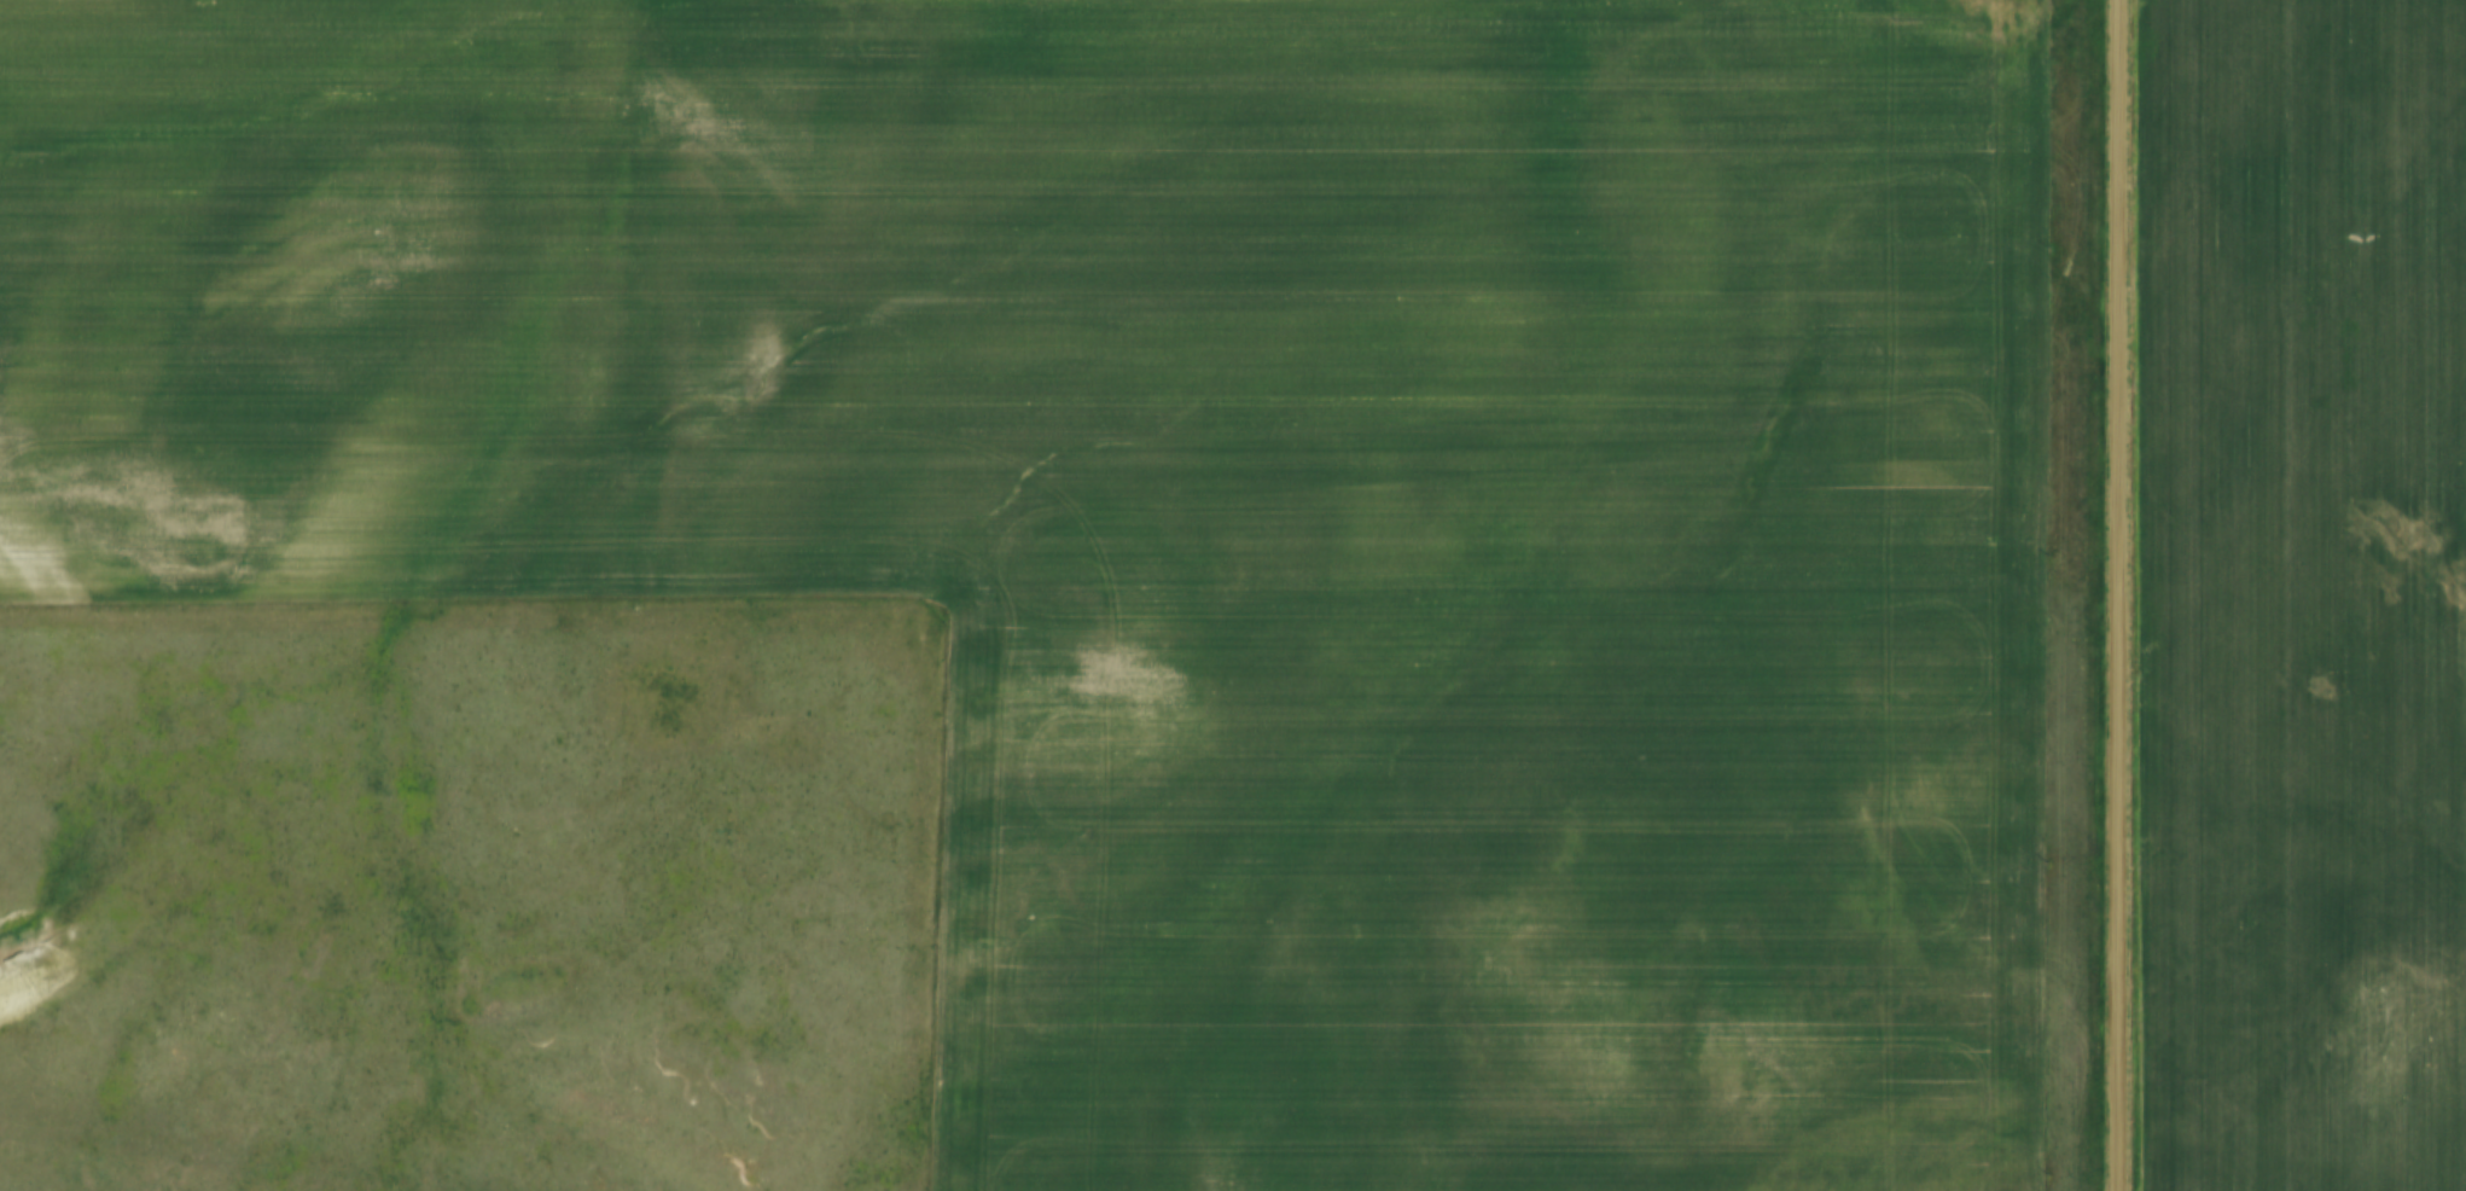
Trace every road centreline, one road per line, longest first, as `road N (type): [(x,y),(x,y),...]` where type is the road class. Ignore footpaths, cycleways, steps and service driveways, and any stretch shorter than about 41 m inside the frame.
road 1 (residential): [(2119,1190),(2120,0)]

